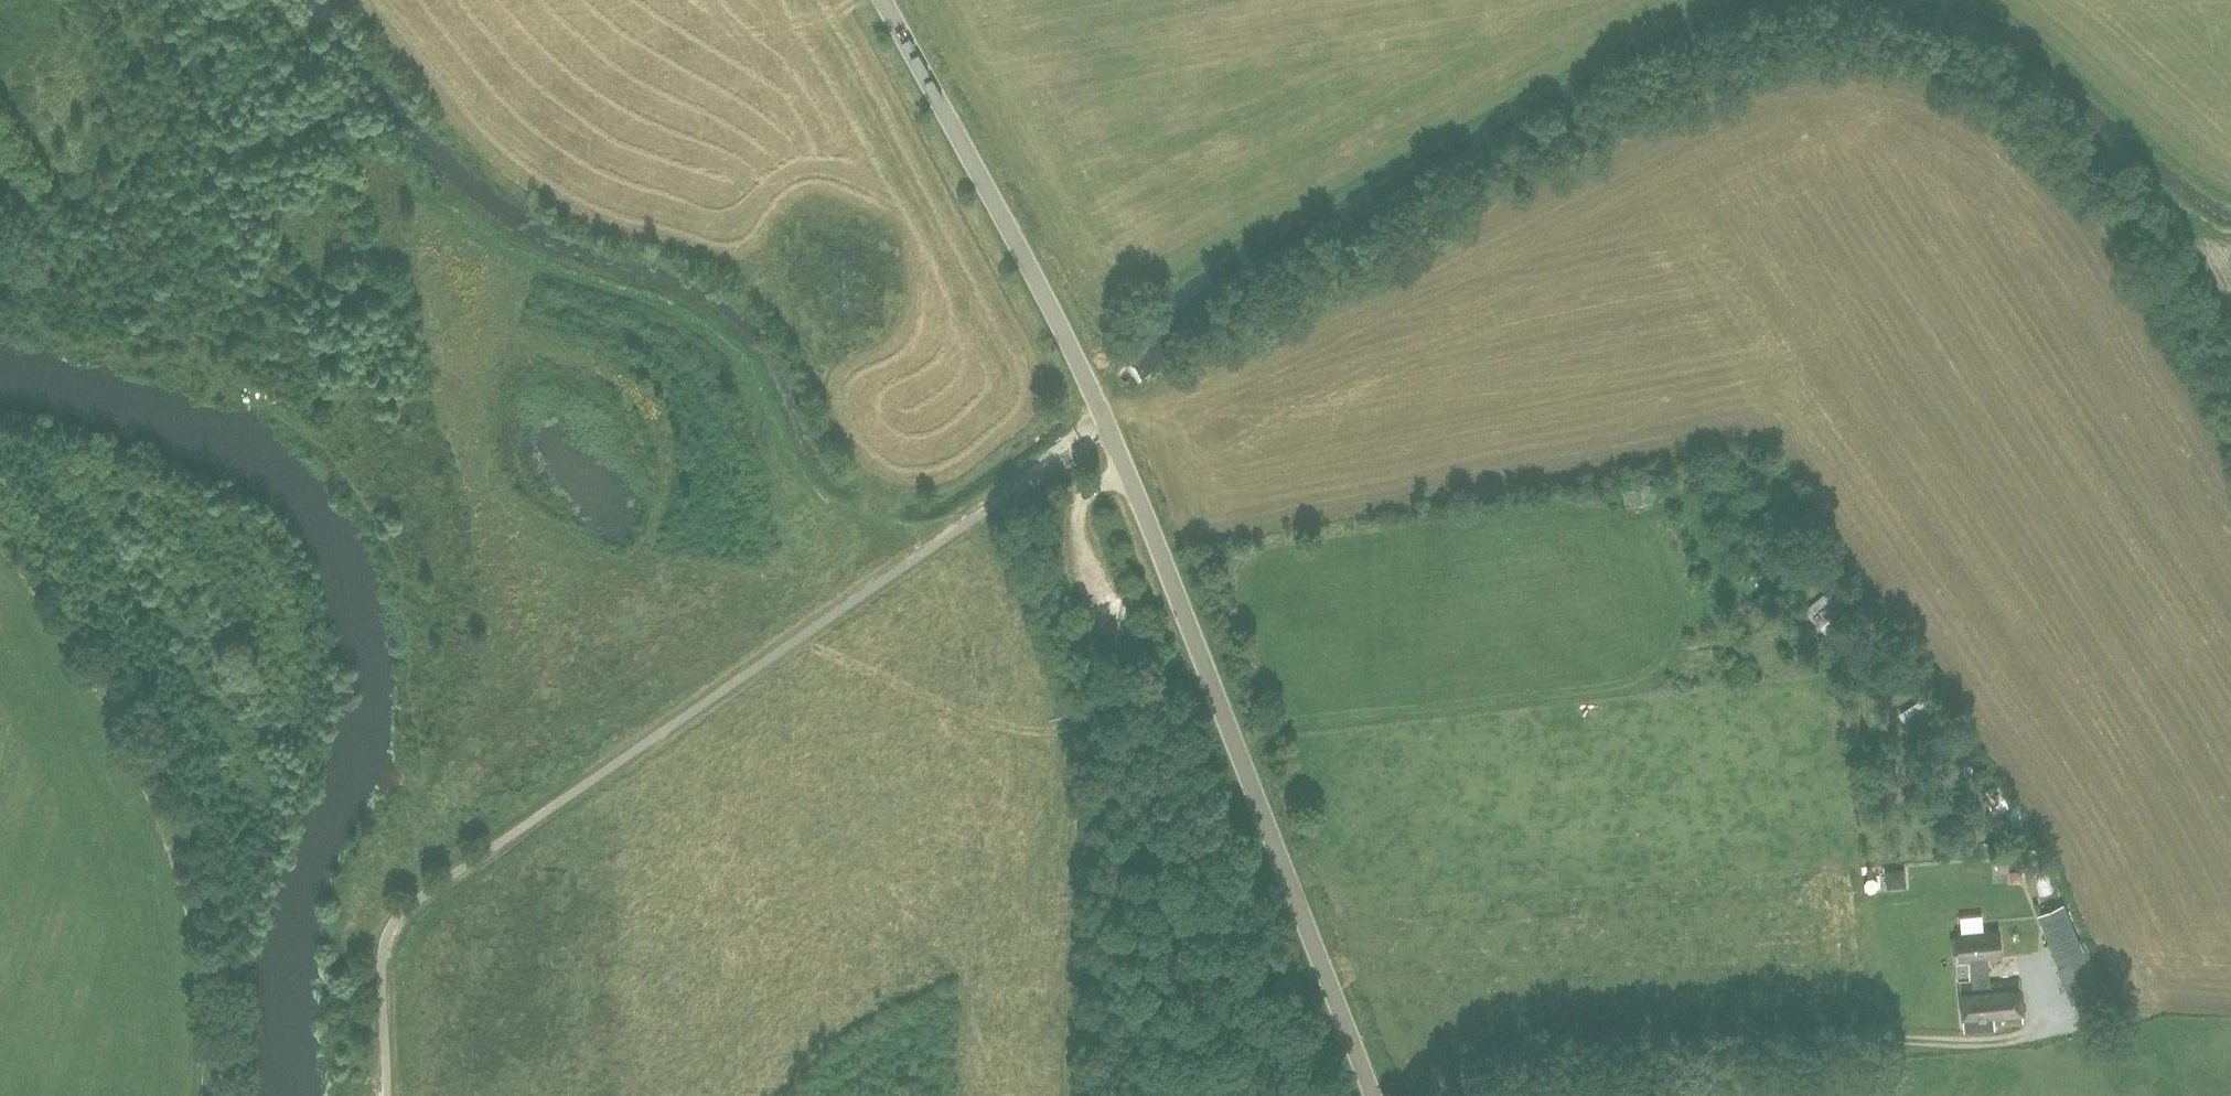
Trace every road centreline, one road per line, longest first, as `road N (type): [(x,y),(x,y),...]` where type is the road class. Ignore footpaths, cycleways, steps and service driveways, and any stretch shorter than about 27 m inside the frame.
road 1 (unclassified): [(1373,1095),(1109,431),(882,0)]
road 2 (track): [(1202,660),(1072,727)]

